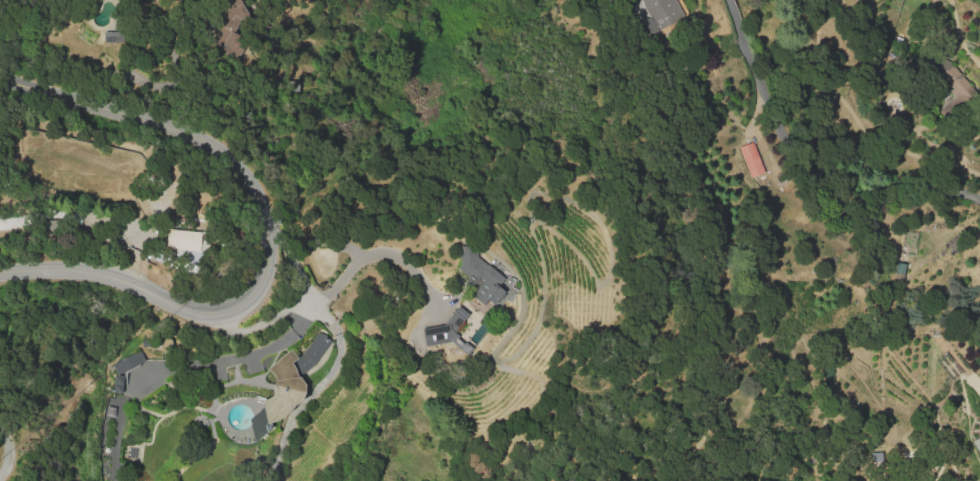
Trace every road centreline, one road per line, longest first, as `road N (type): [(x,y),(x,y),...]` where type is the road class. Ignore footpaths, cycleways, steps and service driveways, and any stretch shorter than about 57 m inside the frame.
road 1 (secondary): [(0,77),(194,137),(235,163),(267,225),(263,279),(223,312),(189,312),(94,271),(0,272)]
road 2 (residential): [(979,199),(944,189),(882,200),(830,179),(783,141),(727,0)]
road 3 (residential): [(226,310),(243,330),(309,302),(298,270),(267,245)]

